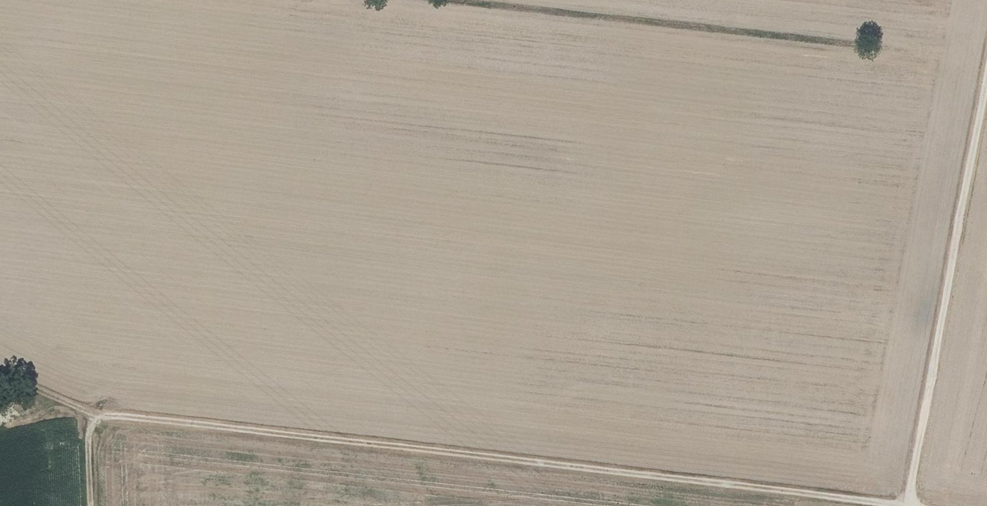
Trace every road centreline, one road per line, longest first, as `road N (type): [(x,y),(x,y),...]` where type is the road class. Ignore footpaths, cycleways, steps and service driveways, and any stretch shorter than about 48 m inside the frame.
road 1 (track): [(903,505),(92,414)]
road 2 (unclassified): [(910,505),(986,76)]
road 3 (track): [(280,0),(198,425)]

